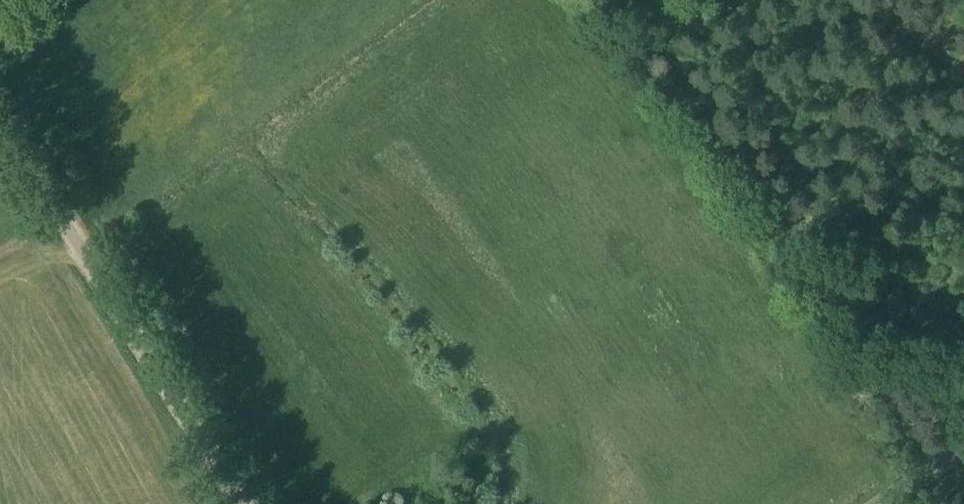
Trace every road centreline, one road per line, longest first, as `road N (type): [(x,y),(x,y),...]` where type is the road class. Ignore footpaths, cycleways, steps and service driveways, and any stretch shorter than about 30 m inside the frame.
road 1 (unclassified): [(241,503),(0,120)]

